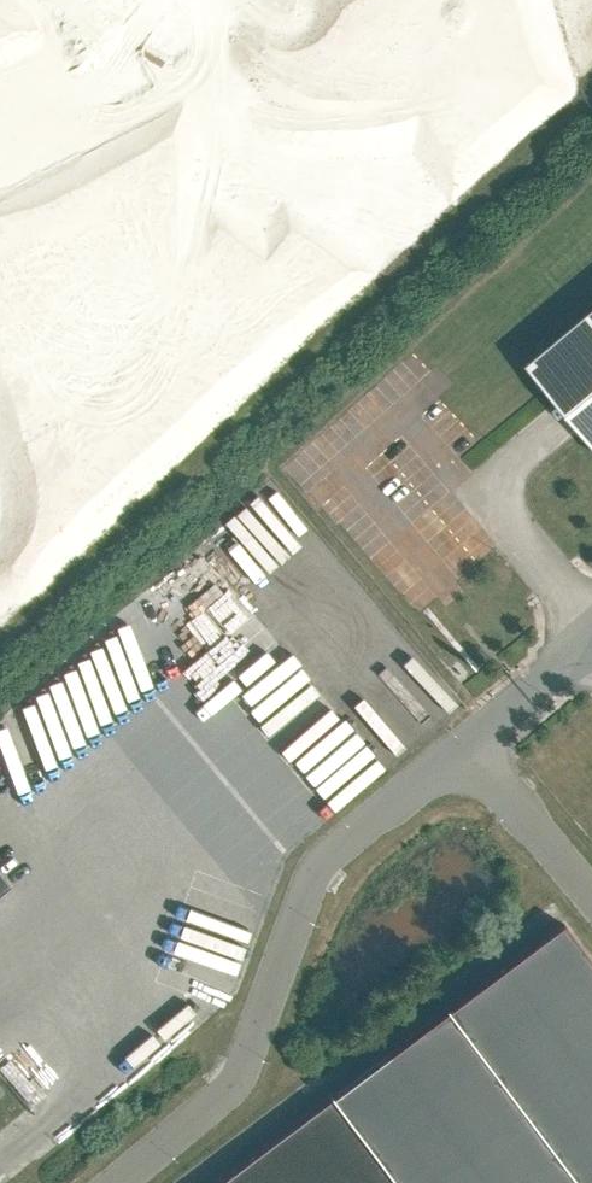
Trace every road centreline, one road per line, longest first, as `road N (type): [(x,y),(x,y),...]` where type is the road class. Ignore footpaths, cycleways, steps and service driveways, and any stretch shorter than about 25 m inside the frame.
road 1 (unclassified): [(119,1182),(223,1093),(316,865),(463,743)]
road 2 (unclassified): [(591,898),(463,743)]

